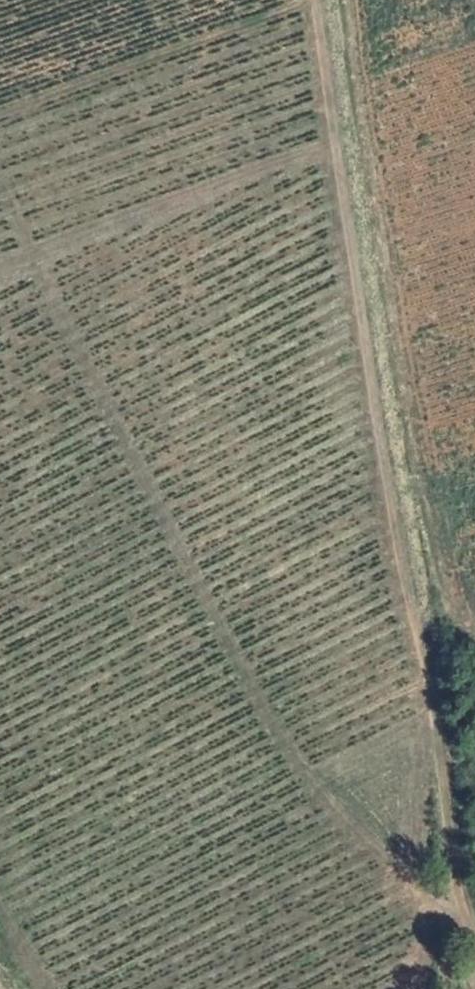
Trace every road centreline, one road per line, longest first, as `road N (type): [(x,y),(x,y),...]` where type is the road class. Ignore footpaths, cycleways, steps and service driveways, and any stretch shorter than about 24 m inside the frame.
road 1 (track): [(461,925),(317,0)]

